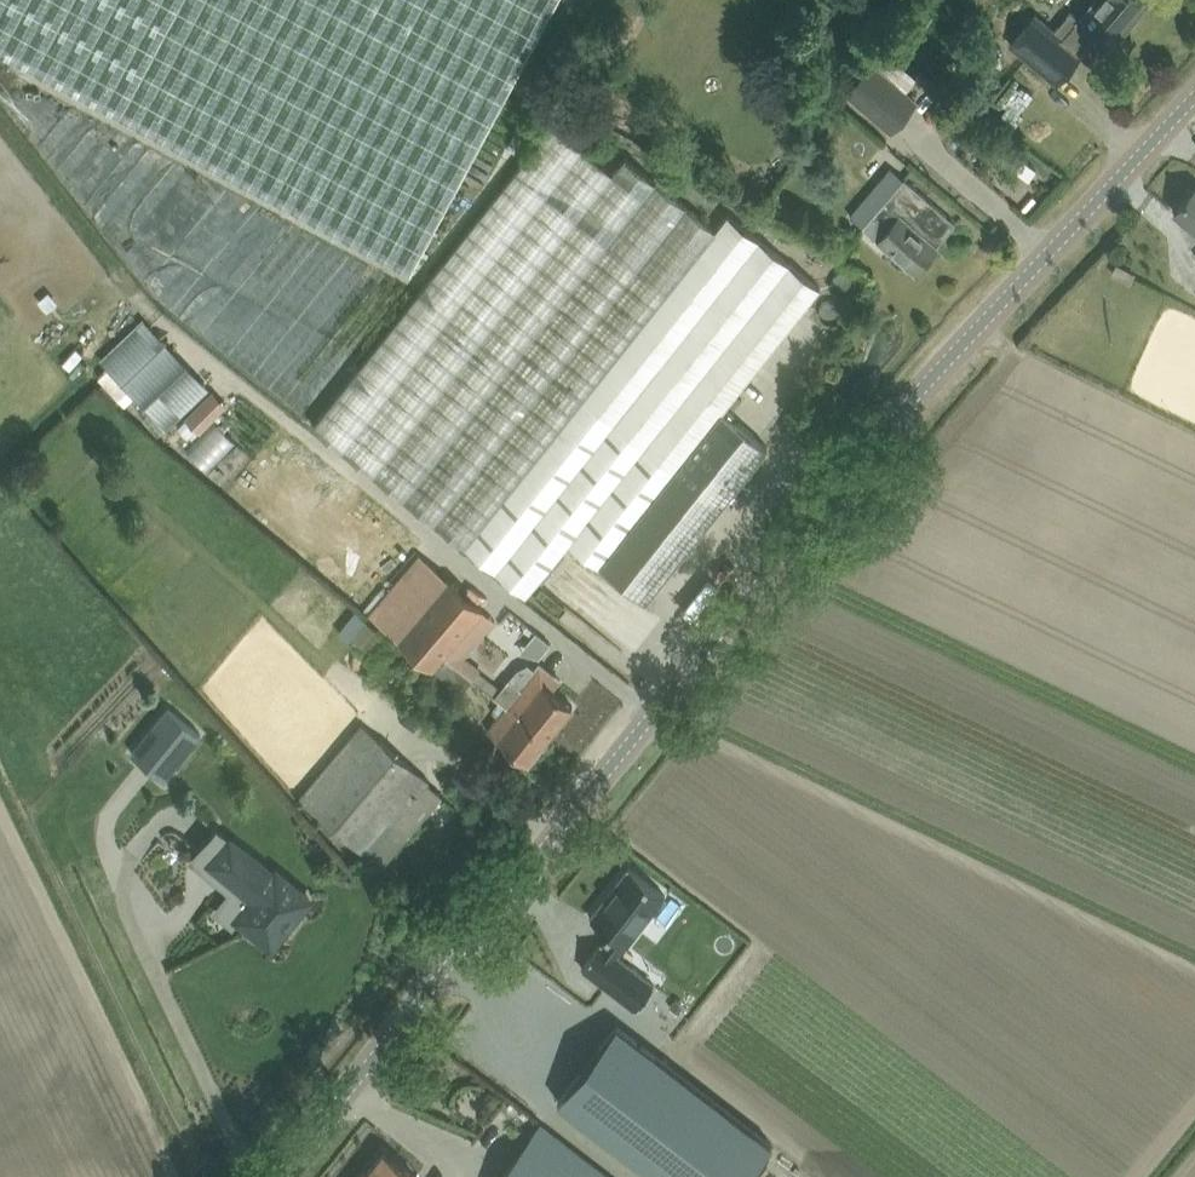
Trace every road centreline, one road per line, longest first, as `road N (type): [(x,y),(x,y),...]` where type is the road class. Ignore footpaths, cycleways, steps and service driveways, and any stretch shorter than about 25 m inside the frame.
road 1 (tertiary): [(251,1176),(814,498),(1194,89)]

